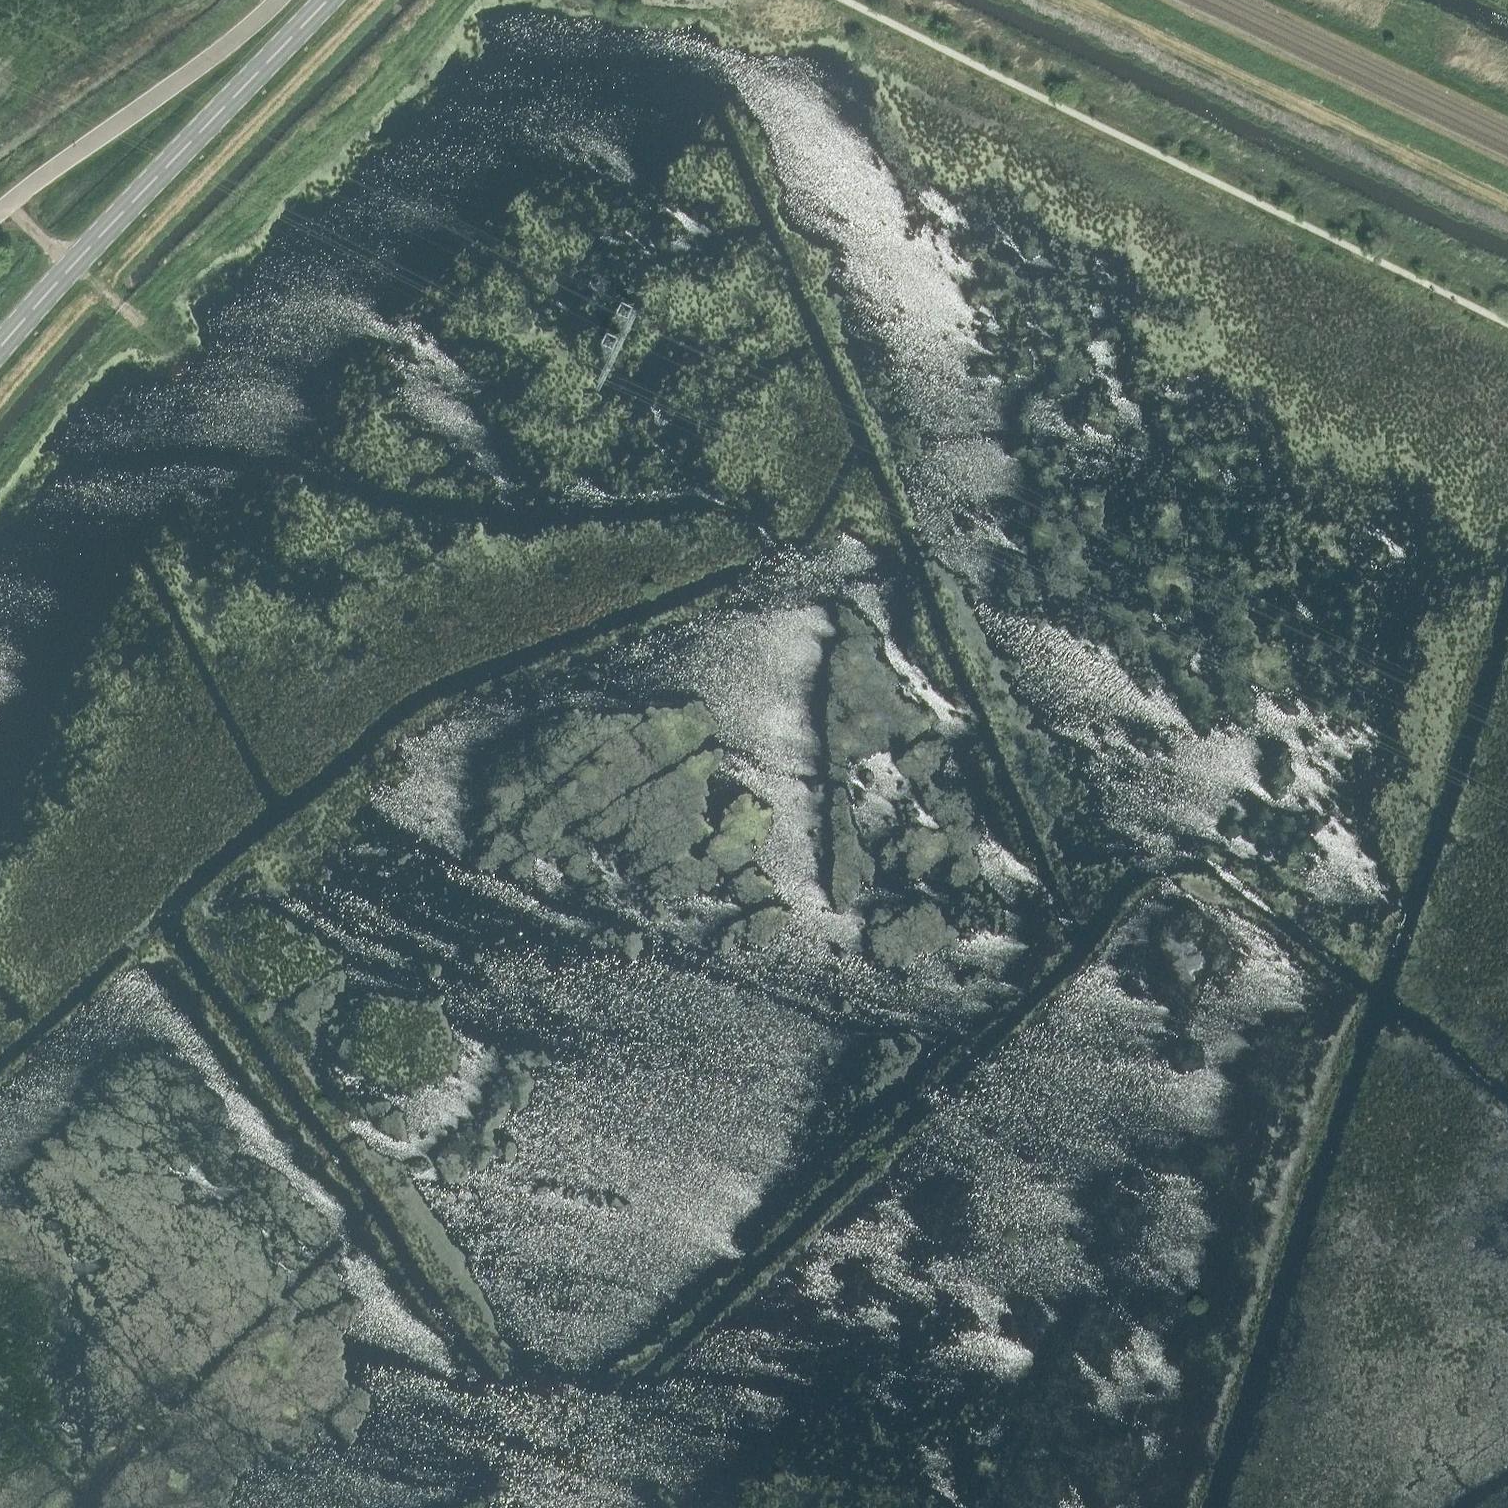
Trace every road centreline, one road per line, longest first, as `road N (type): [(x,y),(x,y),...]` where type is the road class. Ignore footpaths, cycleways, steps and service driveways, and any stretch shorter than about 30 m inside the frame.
road 1 (secondary): [(0,345),(45,289),(332,0)]
road 2 (unclassified): [(0,216),(46,173),(228,46),(274,0)]
road 3 (track): [(5,211),(142,329)]

